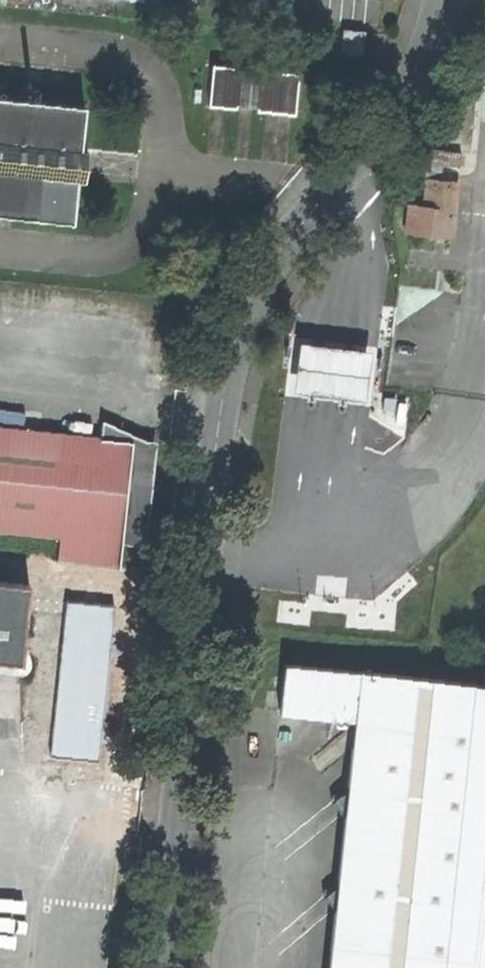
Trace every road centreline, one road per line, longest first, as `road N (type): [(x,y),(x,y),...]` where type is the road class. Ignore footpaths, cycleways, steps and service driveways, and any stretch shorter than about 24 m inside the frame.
road 1 (unclassified): [(166,967),(233,352),(263,275),(413,91),(443,38),(449,0)]

